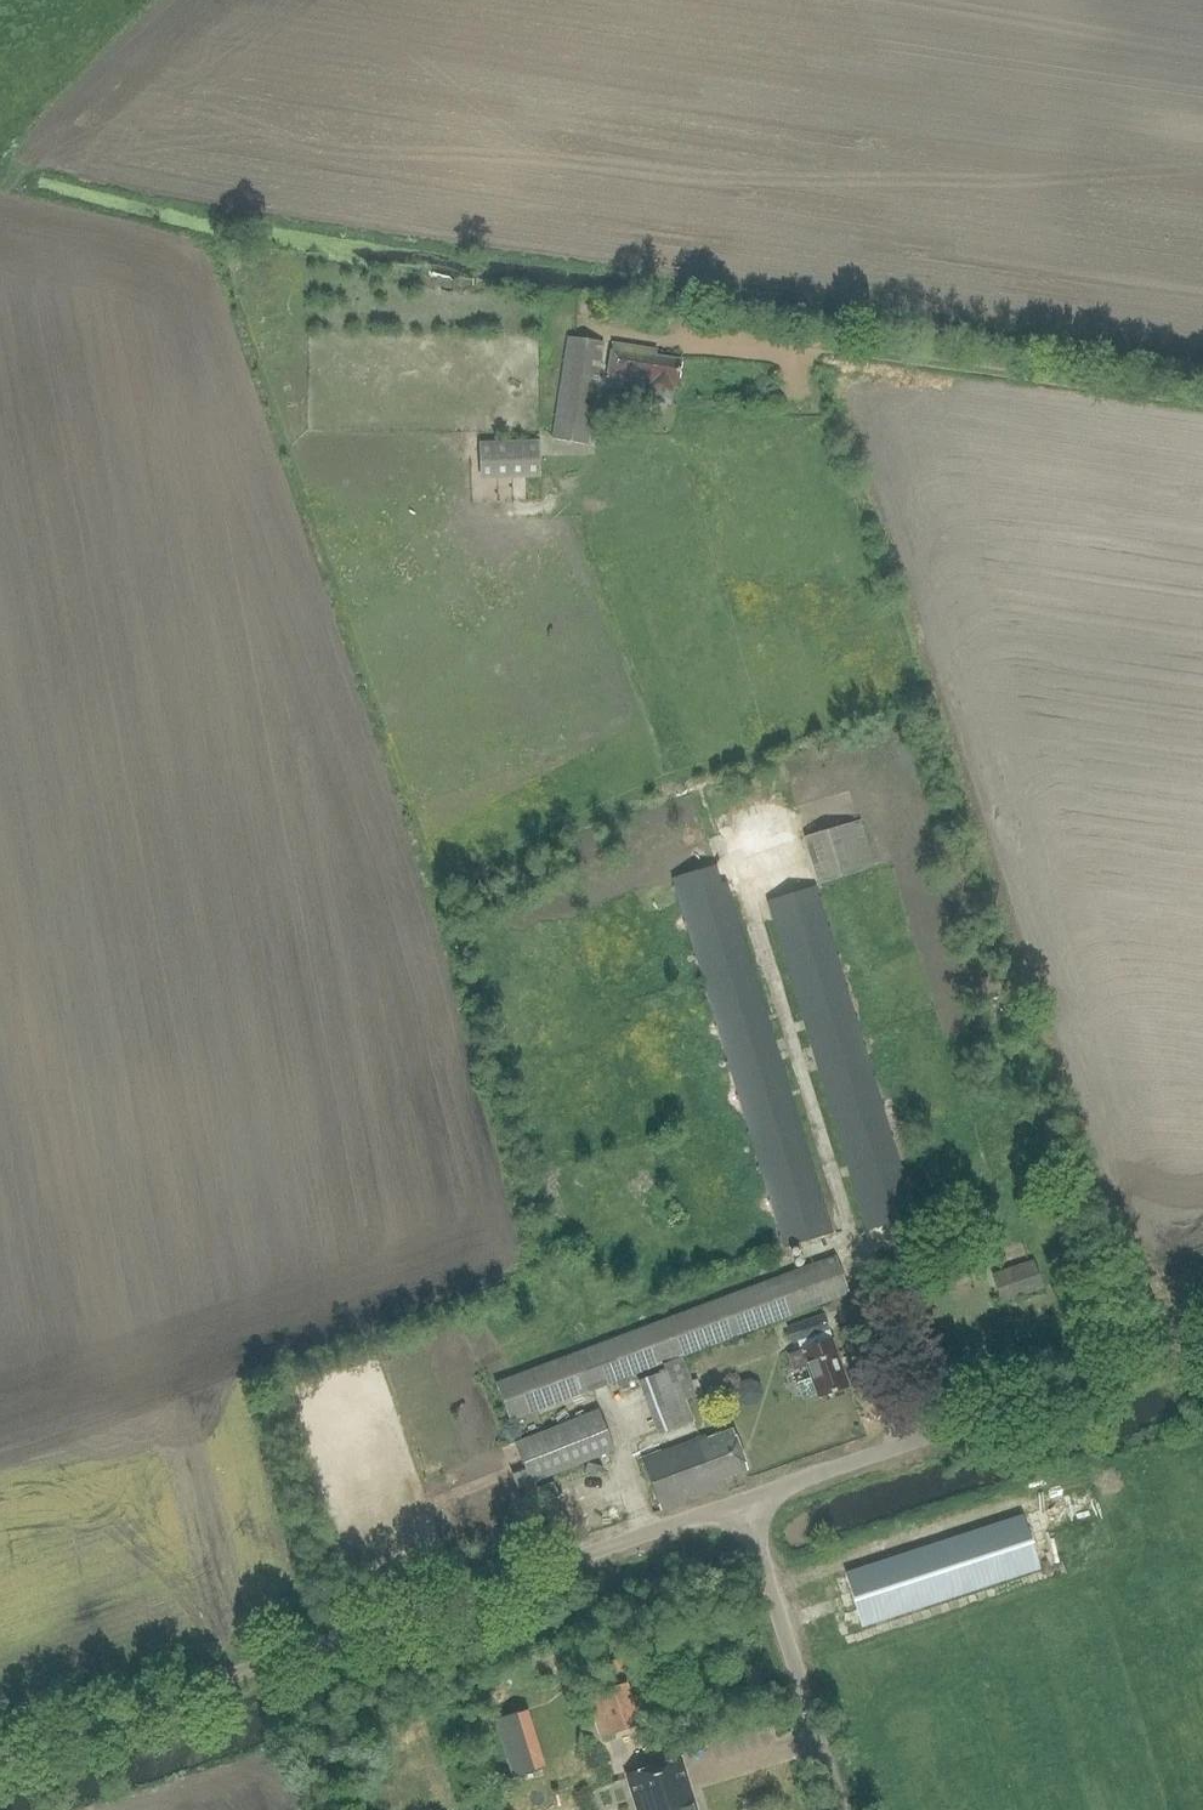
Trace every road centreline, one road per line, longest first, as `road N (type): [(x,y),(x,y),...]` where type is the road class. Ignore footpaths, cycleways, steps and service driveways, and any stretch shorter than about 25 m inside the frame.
road 1 (unclassified): [(743,1500),(0,1760)]
road 2 (track): [(1202,396),(695,327)]
road 3 (unclassified): [(743,1500),(1202,1335)]
road 4 (unclassified): [(841,1809),(743,1500)]

